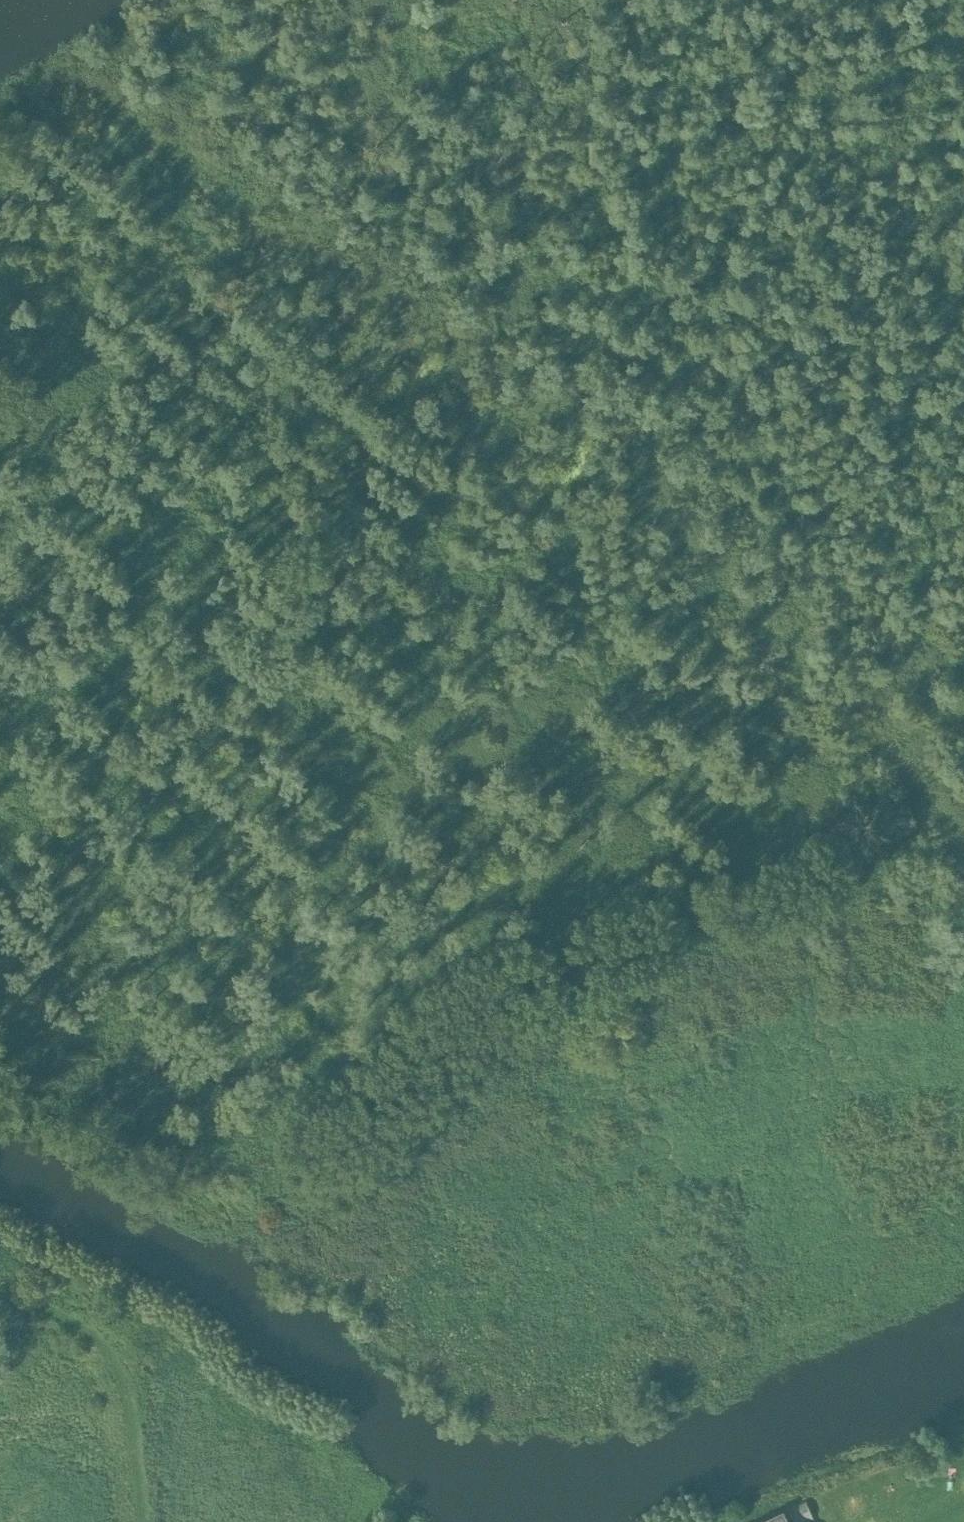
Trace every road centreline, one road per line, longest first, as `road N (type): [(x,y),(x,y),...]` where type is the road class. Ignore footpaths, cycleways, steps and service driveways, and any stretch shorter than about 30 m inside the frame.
road 1 (track): [(0,1296),(95,1337),(122,1378),(143,1521)]

